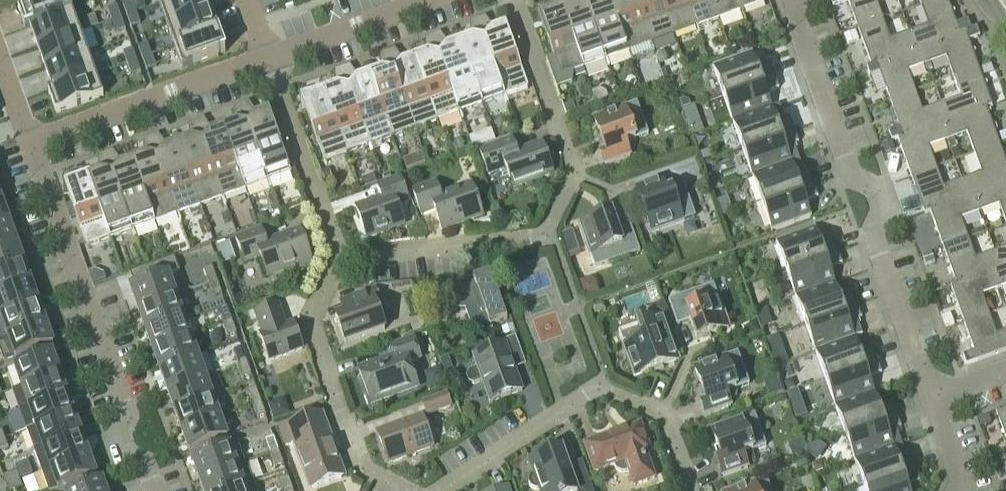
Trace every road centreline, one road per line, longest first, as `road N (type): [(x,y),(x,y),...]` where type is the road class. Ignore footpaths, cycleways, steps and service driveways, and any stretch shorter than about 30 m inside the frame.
road 1 (residential): [(340,263),(554,237),(572,168),(511,0)]
road 2 (residential): [(929,393),(875,235),(877,200),(850,171),(787,0)]
road 3 (residential): [(155,490),(133,477),(132,436),(28,141)]
road 4 (residential): [(694,490),(666,424),(604,385),(446,490)]
road 5 (residential): [(396,490),(365,480),(313,325),(340,263)]
road 6 (residential): [(28,141),(267,55)]
road 7 (residential): [(340,263),(267,55)]
road 8 (residential): [(267,55),(421,0)]

